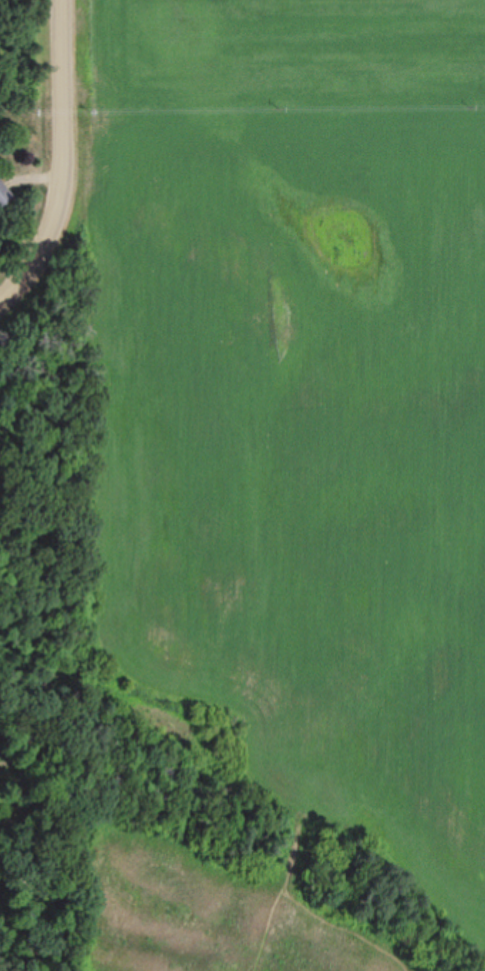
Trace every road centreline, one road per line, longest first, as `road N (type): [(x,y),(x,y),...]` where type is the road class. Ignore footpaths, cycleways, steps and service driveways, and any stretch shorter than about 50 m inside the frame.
road 1 (residential): [(0,294),(47,264),(68,105),(66,0)]

